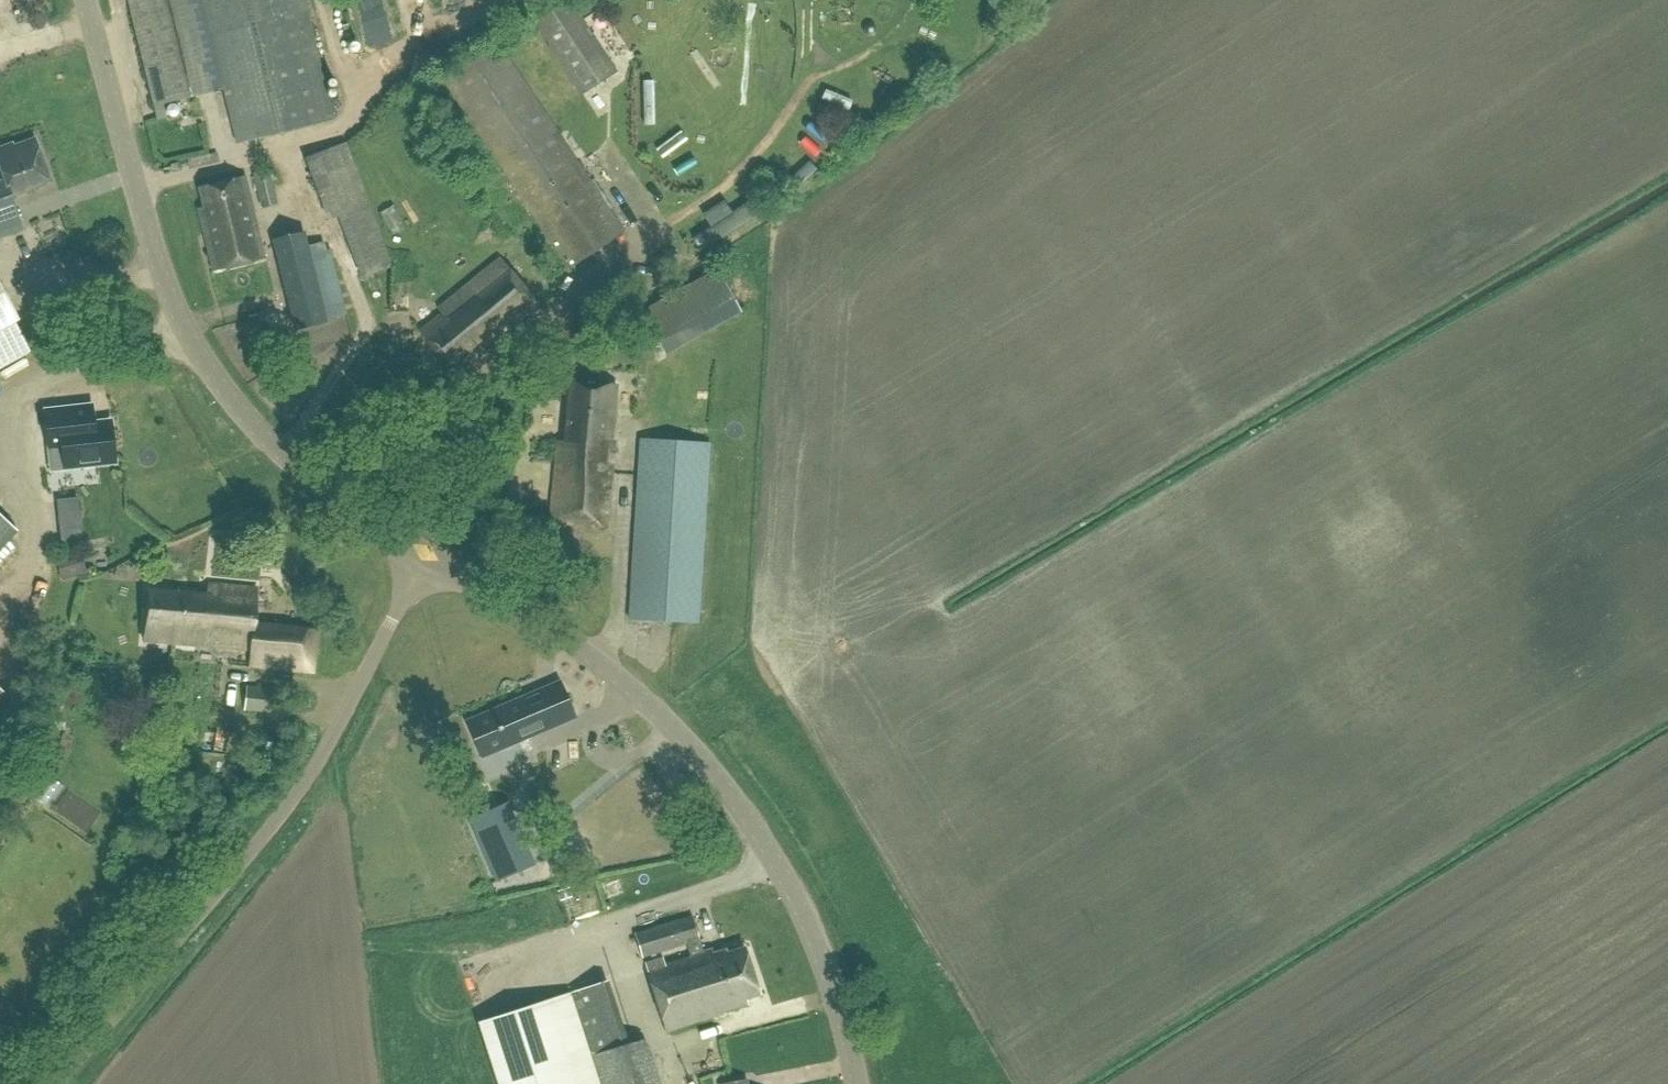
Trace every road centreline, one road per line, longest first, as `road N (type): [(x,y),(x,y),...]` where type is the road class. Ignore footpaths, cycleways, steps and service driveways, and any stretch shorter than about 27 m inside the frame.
road 1 (tertiary): [(856,1083),(835,994),(802,911),(716,775),(624,684),(431,558)]
road 2 (tertiary): [(431,558),(283,456),(204,363),(157,265),(84,0)]
road 3 (unclassified): [(55,1083),(309,775),(431,558)]
road 4 (track): [(513,0),(391,75),(356,110)]

